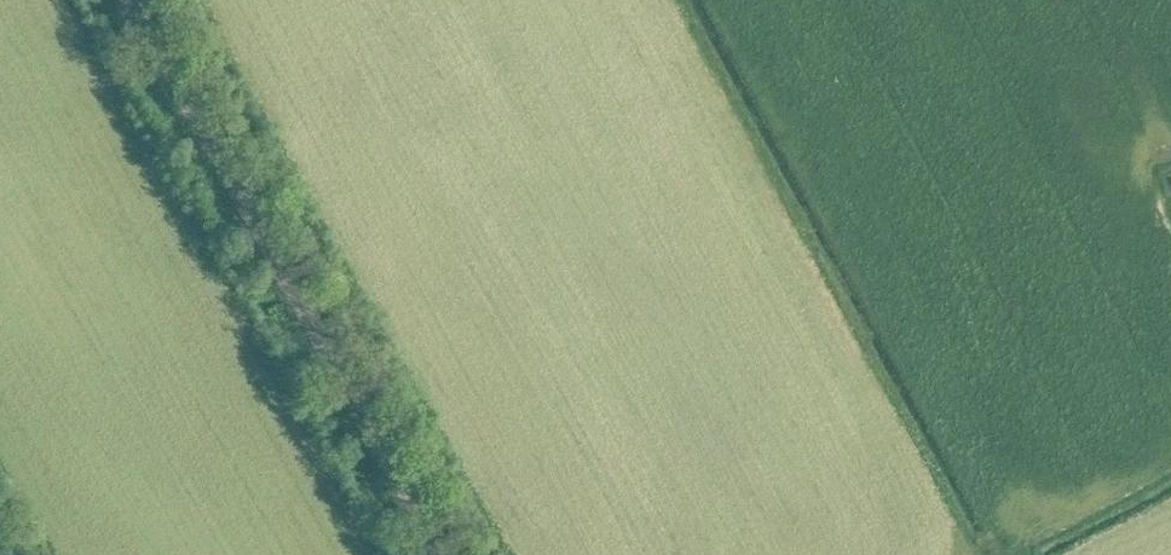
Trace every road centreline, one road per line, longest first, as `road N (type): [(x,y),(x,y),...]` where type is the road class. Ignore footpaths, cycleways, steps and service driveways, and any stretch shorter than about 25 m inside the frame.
road 1 (unclassified): [(429,554),(124,0)]

